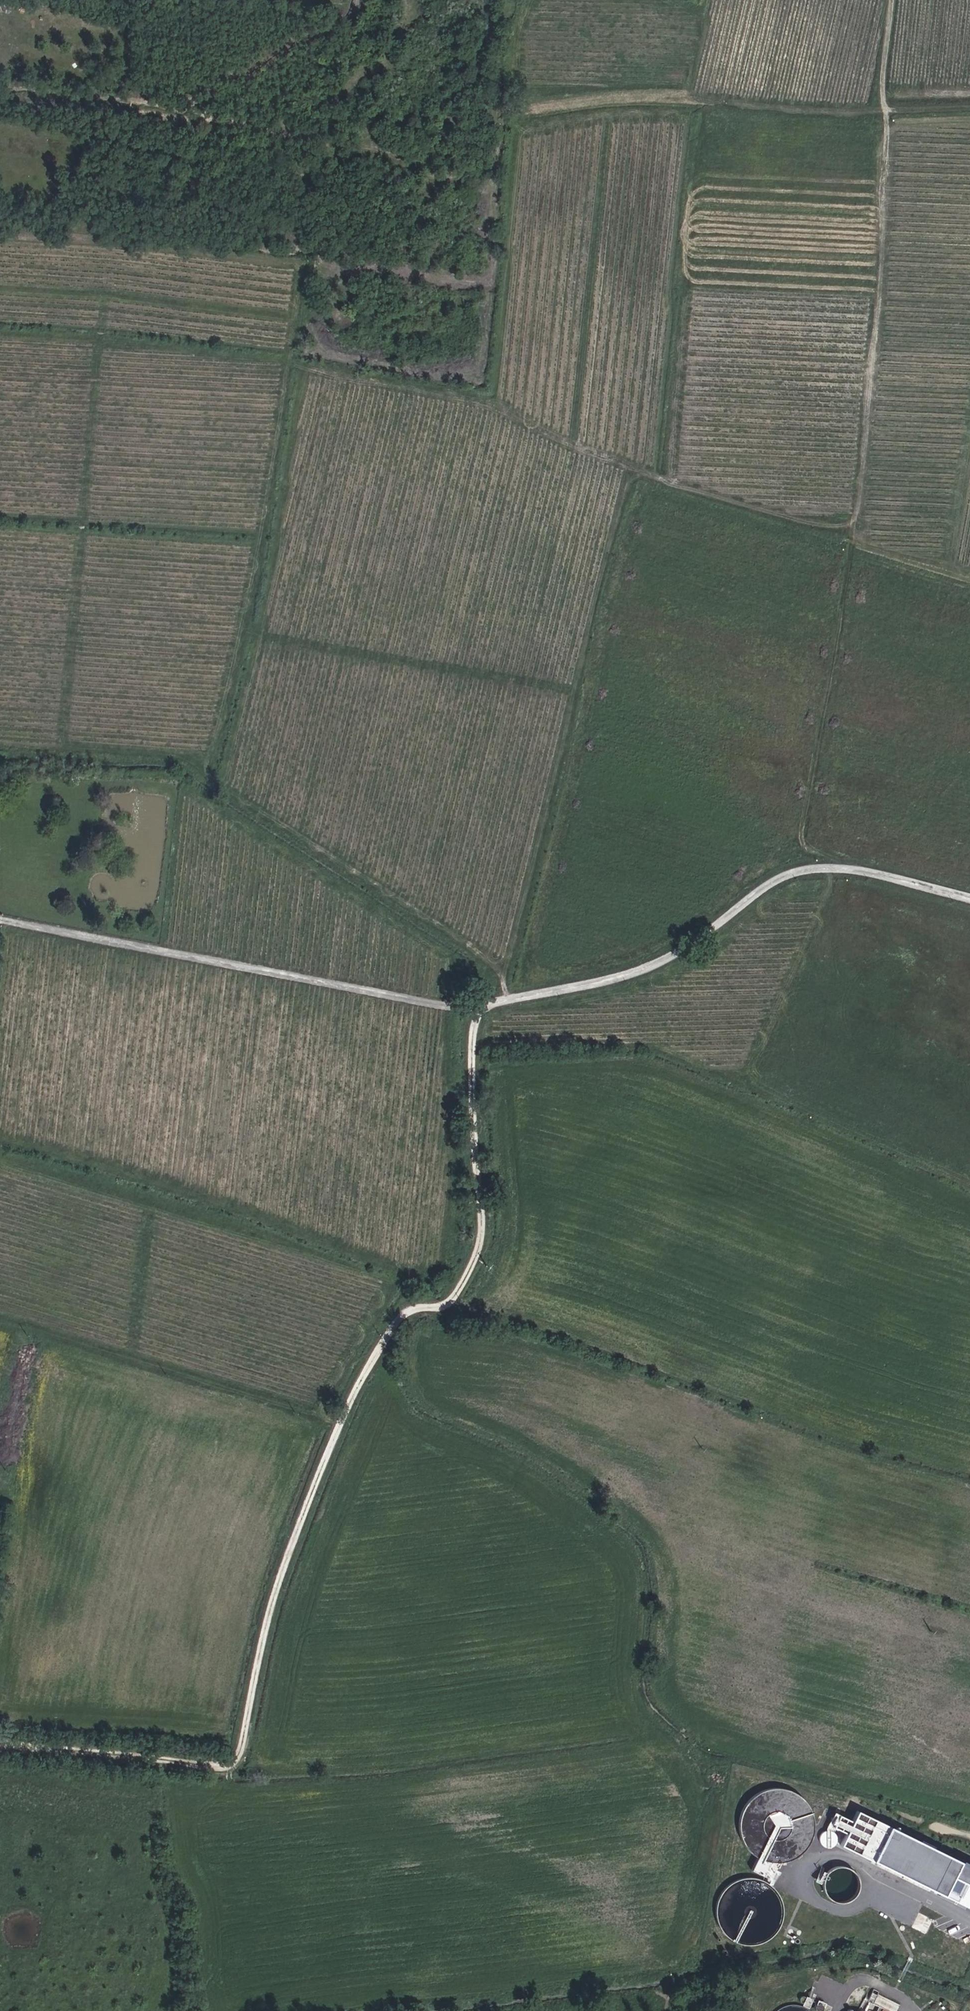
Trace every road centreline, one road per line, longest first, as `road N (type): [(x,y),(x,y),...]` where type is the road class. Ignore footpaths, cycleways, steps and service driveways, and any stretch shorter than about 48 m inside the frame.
road 1 (track): [(0,1744),(215,1766),(238,1758),(264,1633),(337,1430),(394,1324),(413,1309),(447,1305),(479,1244),(472,1042),(482,1009)]
road 2 (track): [(0,925),(482,1009),(648,967),(795,873),(853,871),(969,901)]

